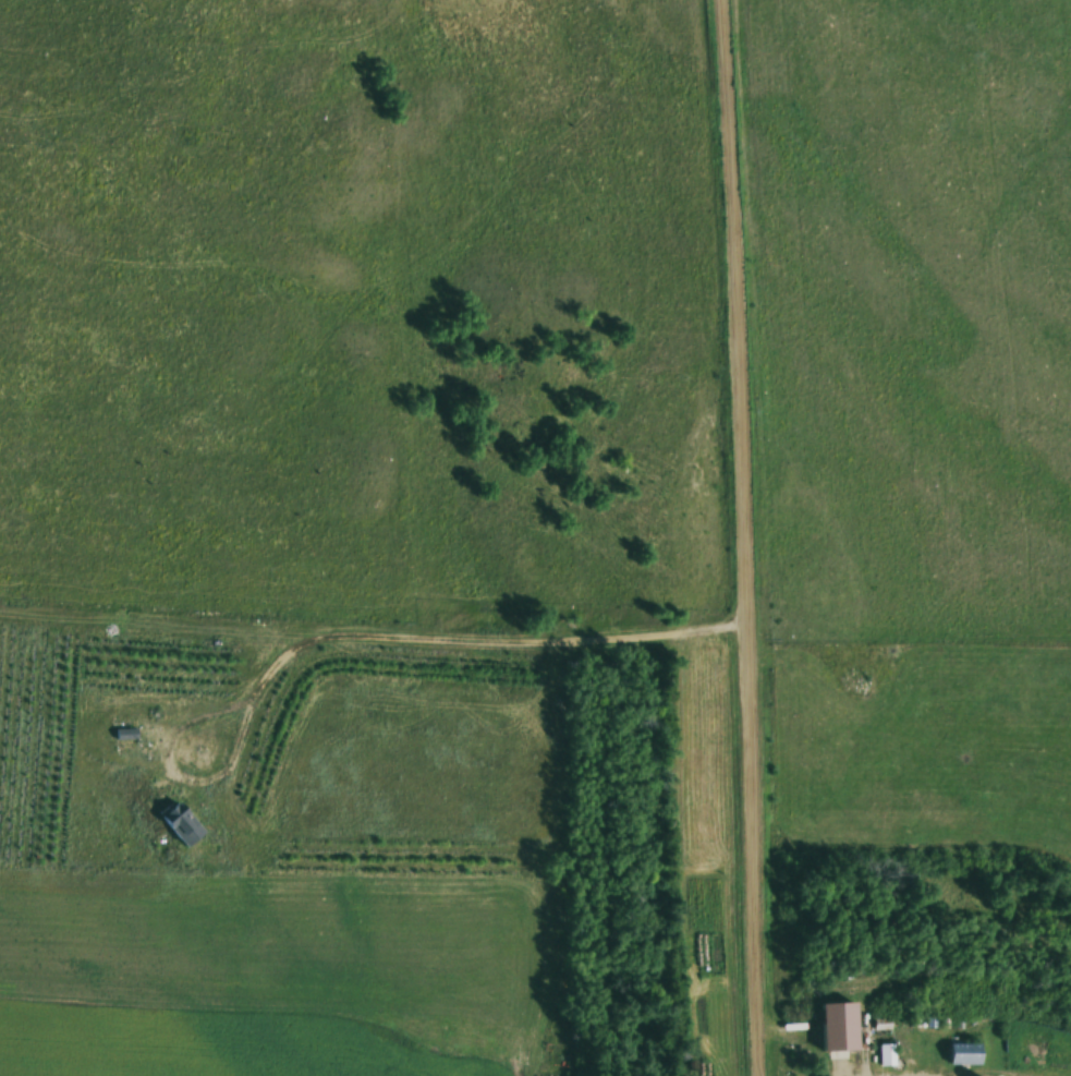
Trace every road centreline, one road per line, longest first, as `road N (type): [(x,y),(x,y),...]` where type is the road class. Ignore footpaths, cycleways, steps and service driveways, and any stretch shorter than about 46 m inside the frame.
road 1 (residential): [(767,1075),(730,0)]

